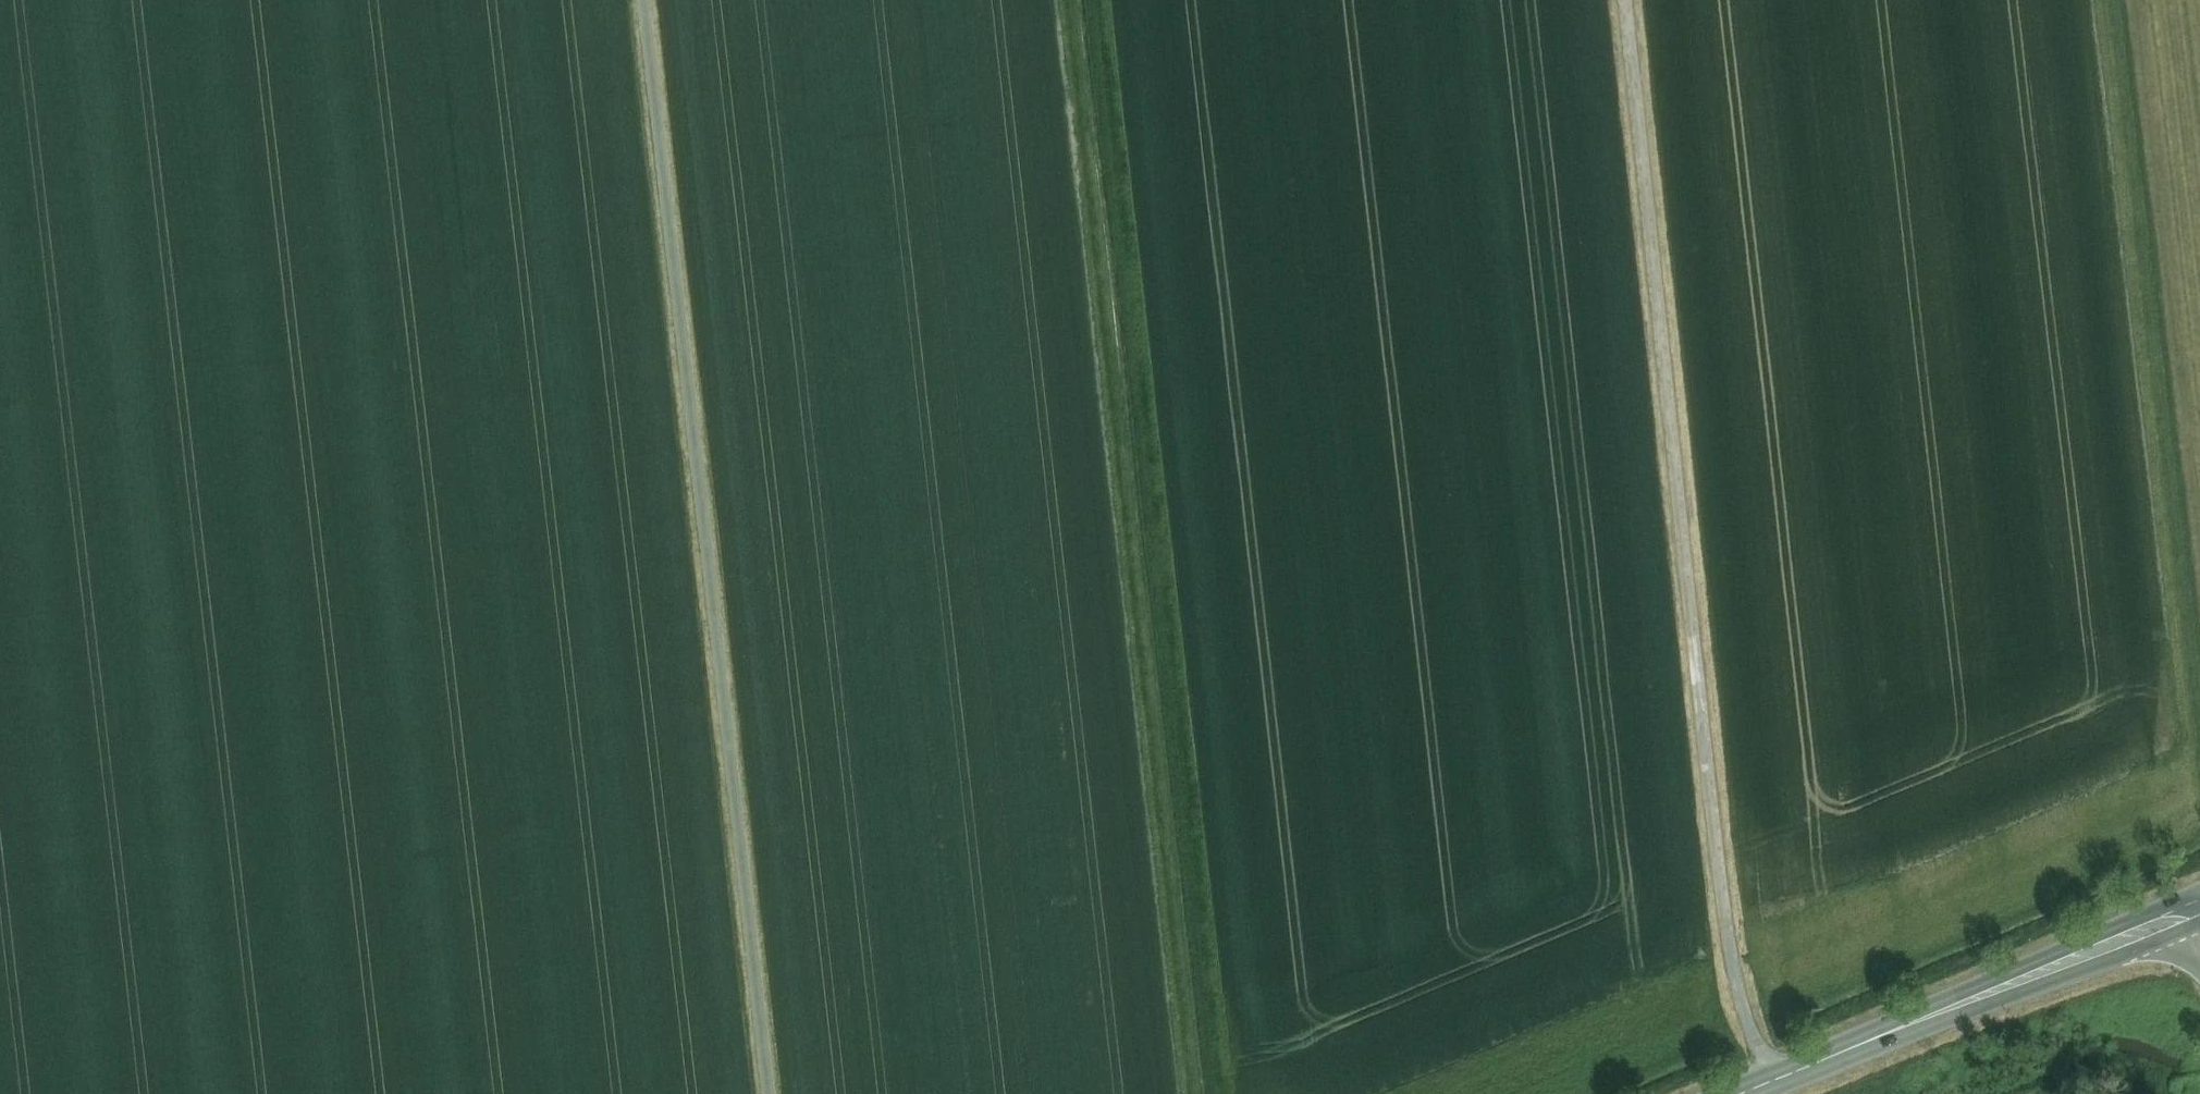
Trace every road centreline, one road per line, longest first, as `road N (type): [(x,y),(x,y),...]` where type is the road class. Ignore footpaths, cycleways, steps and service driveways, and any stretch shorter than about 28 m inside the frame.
road 1 (tertiary): [(1734,1093),(2192,910)]

